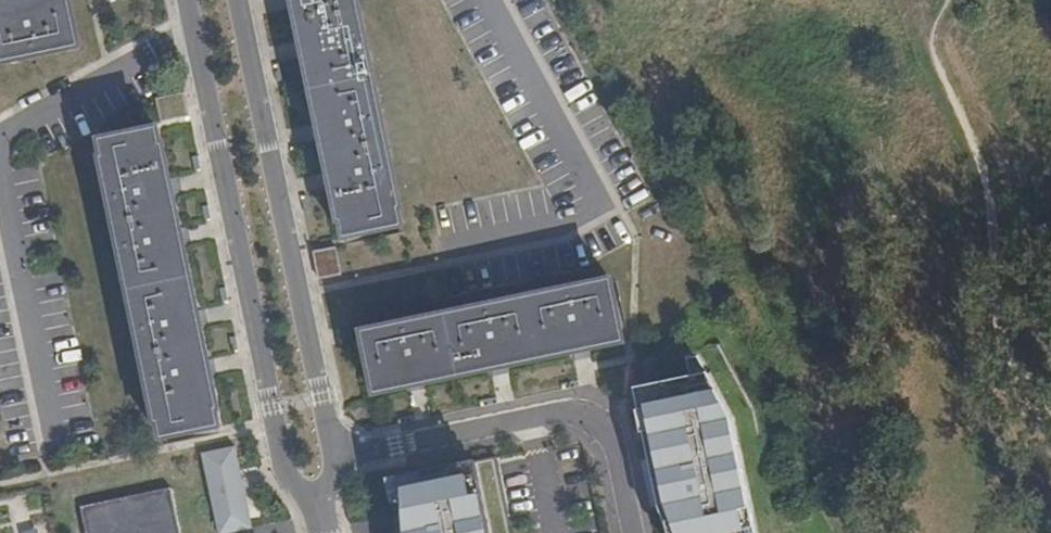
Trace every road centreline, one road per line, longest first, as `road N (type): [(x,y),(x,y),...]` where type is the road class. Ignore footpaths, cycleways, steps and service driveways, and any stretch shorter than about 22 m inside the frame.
road 1 (residential): [(186,0),(285,476),(314,492)]
road 2 (residential): [(335,464),(237,0)]
road 3 (residential): [(586,407),(335,464)]
road 4 (residential): [(586,407),(611,417),(633,532)]

